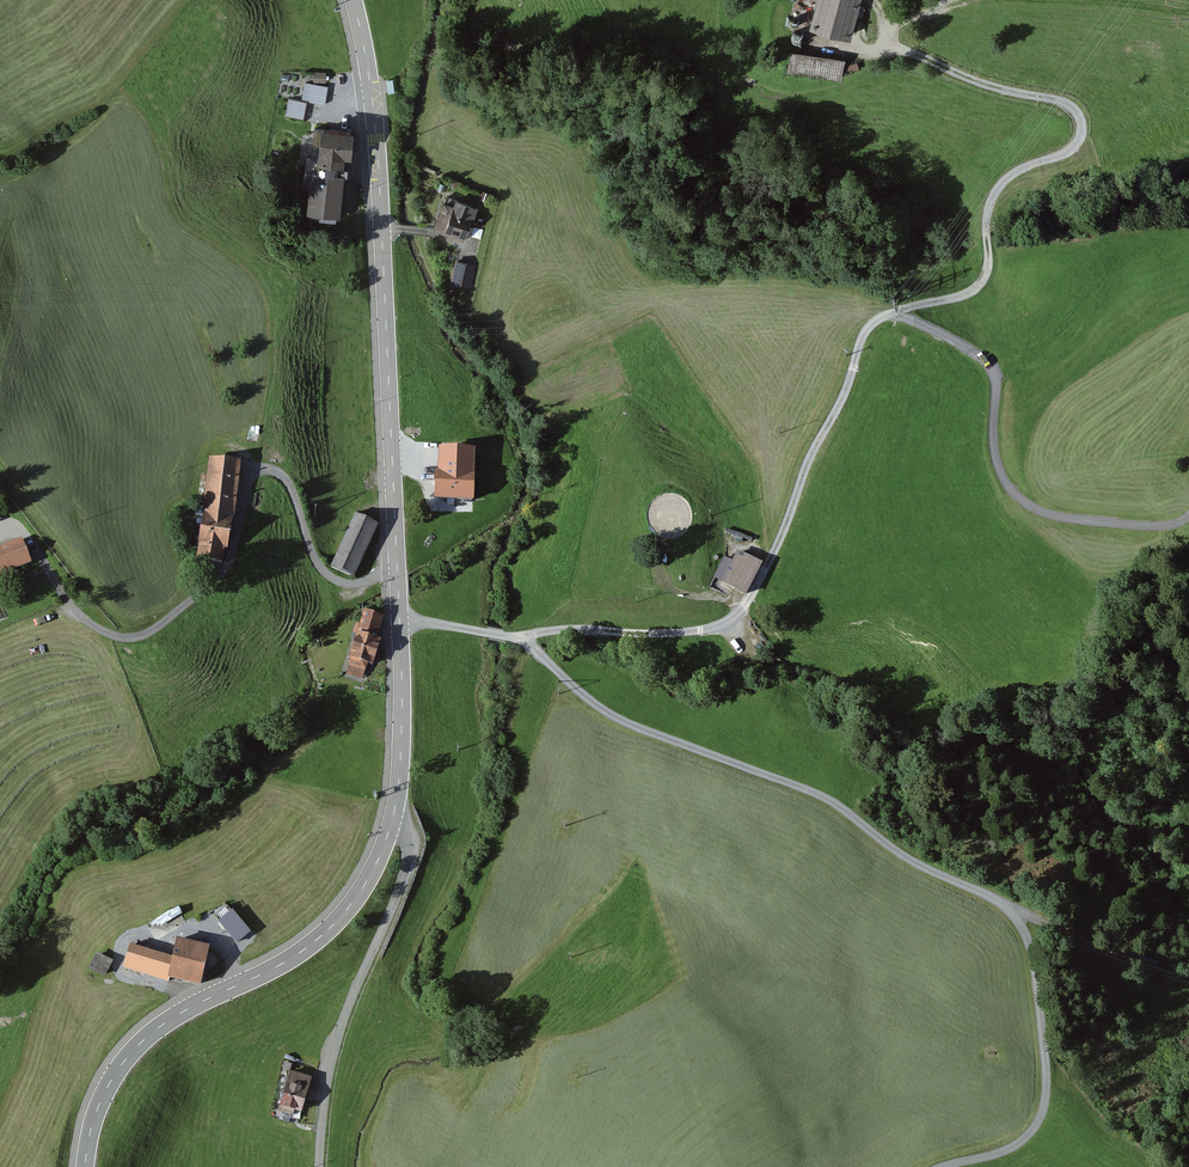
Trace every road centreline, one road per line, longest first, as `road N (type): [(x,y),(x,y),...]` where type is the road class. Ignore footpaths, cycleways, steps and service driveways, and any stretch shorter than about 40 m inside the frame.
road 1 (track): [(520,637),(601,714),(846,806),(1012,914),(1031,953),(1046,1043),(1042,1115),(1007,1155),(955,1166)]
road 2 (tertiary): [(353,0),(380,177),(402,676),(392,824)]
road 3 (track): [(520,637),(712,627),(747,609),(862,340),(893,313)]
road 4 (track): [(893,313),(981,292),(996,189),(1064,157),(1083,133),(1075,107),(994,88),(897,48)]
road 5 (tertiary): [(392,824),(357,897),(333,925),(274,969),(192,1007),(139,1043),(108,1086),(85,1166)]
road 6 (track): [(893,313),(988,359),(997,380),(996,456),(1012,489),(1047,513),(1140,528),(1181,523)]
road 7 (unclassified): [(392,824),(405,830),(408,867),(334,1045),(321,1166)]
road 8 (track): [(121,976),(0,1026)]
road 9 (track): [(400,617),(520,637)]

